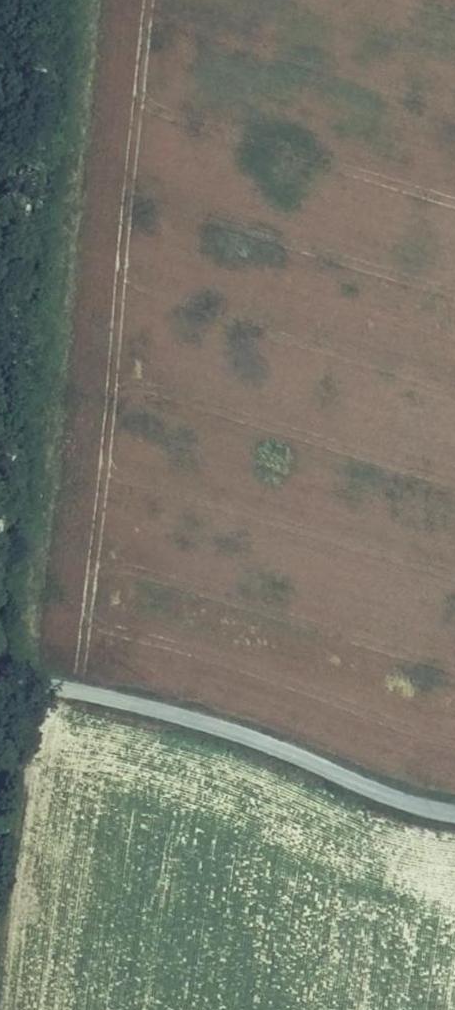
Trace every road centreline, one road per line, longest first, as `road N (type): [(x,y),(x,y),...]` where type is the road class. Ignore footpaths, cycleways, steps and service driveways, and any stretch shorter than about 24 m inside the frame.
road 1 (unclassified): [(0,684),(188,718),(376,793),(454,814)]

